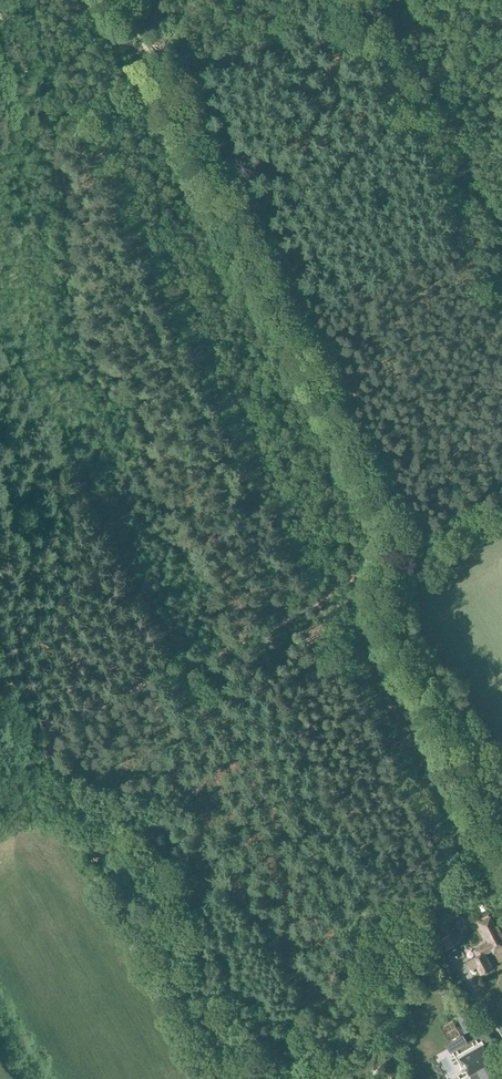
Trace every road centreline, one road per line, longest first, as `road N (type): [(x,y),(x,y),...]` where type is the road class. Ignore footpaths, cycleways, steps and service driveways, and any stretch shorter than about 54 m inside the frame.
road 1 (track): [(114,0),(389,538),(382,564)]
road 2 (track): [(382,564),(381,622),(443,750),(464,816),(501,877)]

